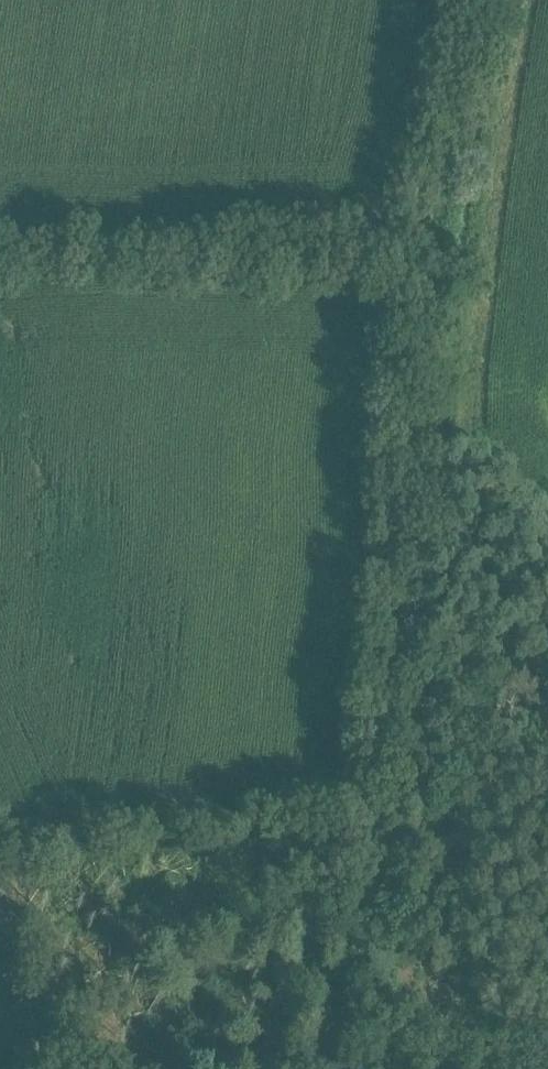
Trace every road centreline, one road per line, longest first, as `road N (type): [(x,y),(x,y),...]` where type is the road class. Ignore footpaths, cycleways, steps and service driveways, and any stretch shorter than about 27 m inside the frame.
road 1 (track): [(331,1068),(360,823)]

